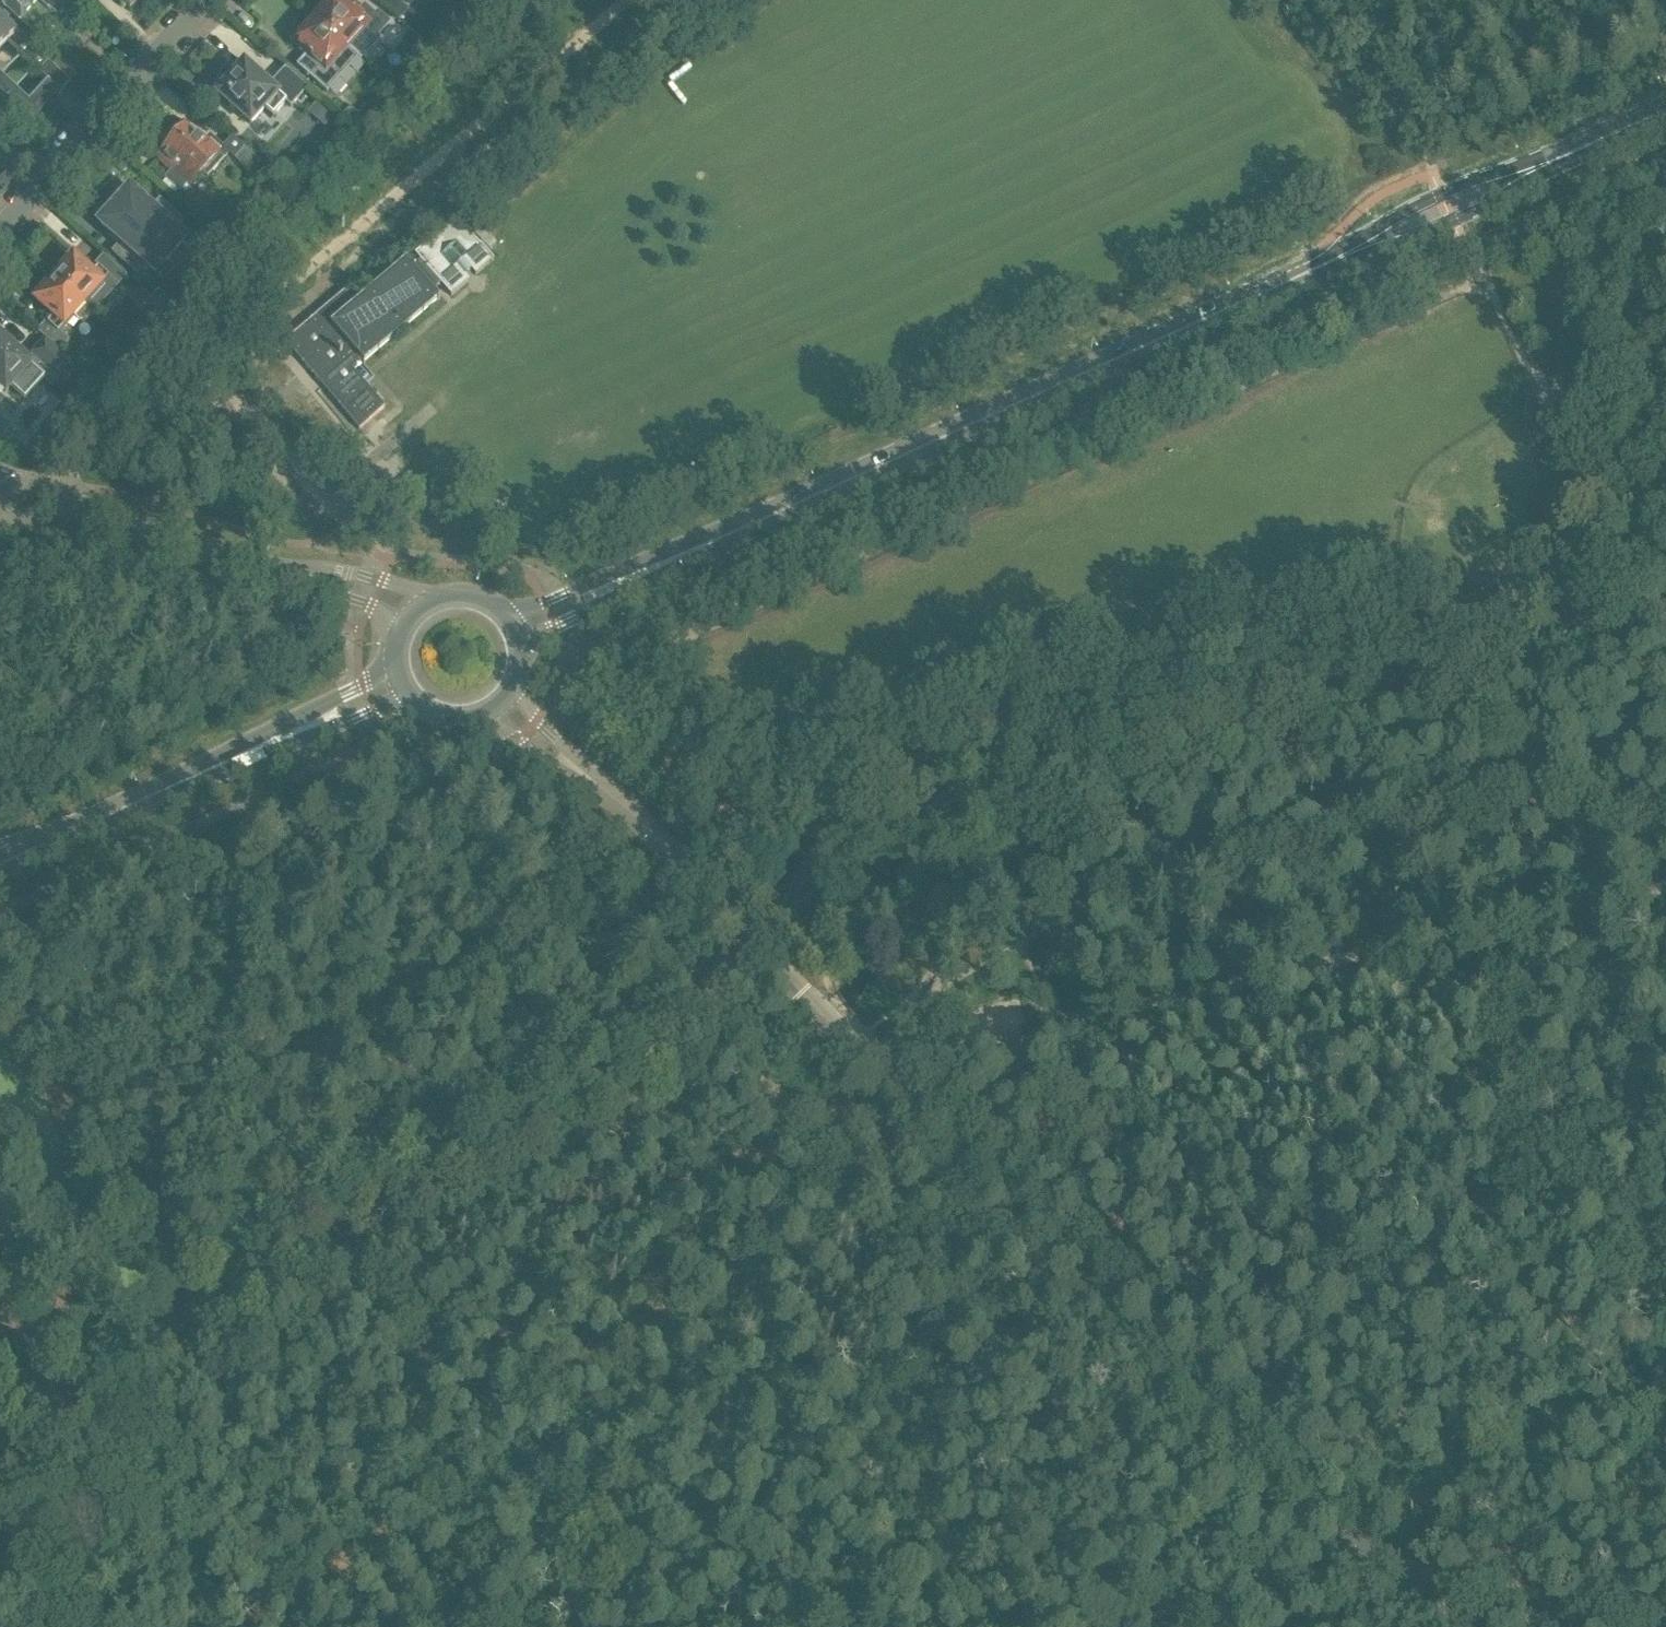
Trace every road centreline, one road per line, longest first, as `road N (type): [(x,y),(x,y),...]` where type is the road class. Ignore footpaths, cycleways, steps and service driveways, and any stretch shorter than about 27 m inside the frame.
road 1 (residential): [(1564,1626),(1425,1581),(1334,1527),(873,1069),(631,811),(503,701)]
road 2 (primary): [(516,632),(1665,108)]
road 3 (track): [(1507,676),(1427,702),(1228,712),(1069,767),(917,795),(808,774),(734,782),(707,857)]
road 4 (track): [(1052,1024),(1665,888)]
road 5 (track): [(196,365),(608,0)]
road 6 (primary): [(0,868),(402,684)]
road 7 (residential): [(416,610),(44,493)]
road 8 (track): [(1334,1527),(1665,1382)]
road 9 (track): [(1469,247),(1526,361),(1589,524)]
road 10 (residential): [(0,224),(200,0)]
road 11 (residential): [(44,493),(196,365)]
road 12 (track): [(894,1061),(1052,1024)]
road 13 (track): [(1507,676),(1665,646)]
road 14 (track): [(1665,631),(1589,524)]

